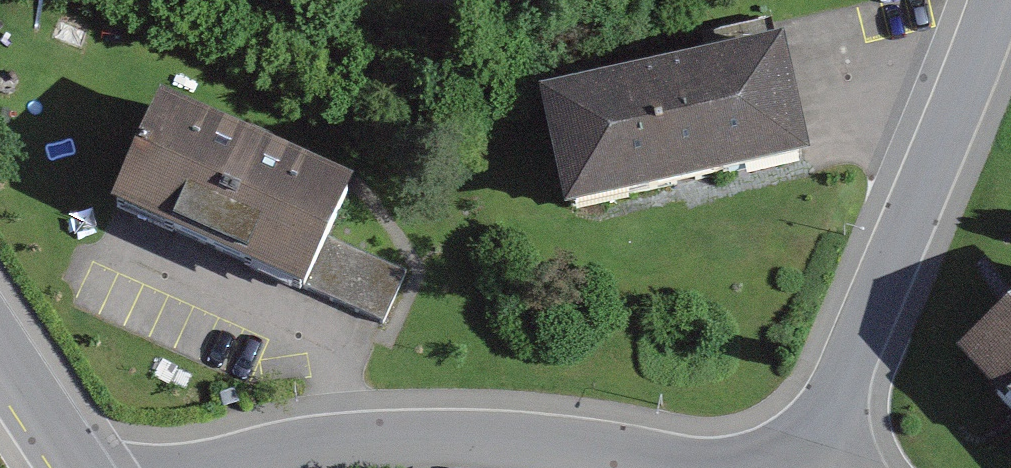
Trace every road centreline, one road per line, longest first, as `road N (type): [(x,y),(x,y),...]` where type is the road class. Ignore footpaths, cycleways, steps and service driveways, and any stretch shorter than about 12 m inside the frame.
road 1 (residential): [(803,467),(993,0)]
road 2 (residential): [(206,467),(290,446),(373,440),(487,440),(690,467)]
road 3 (secondary): [(0,356),(75,467)]

